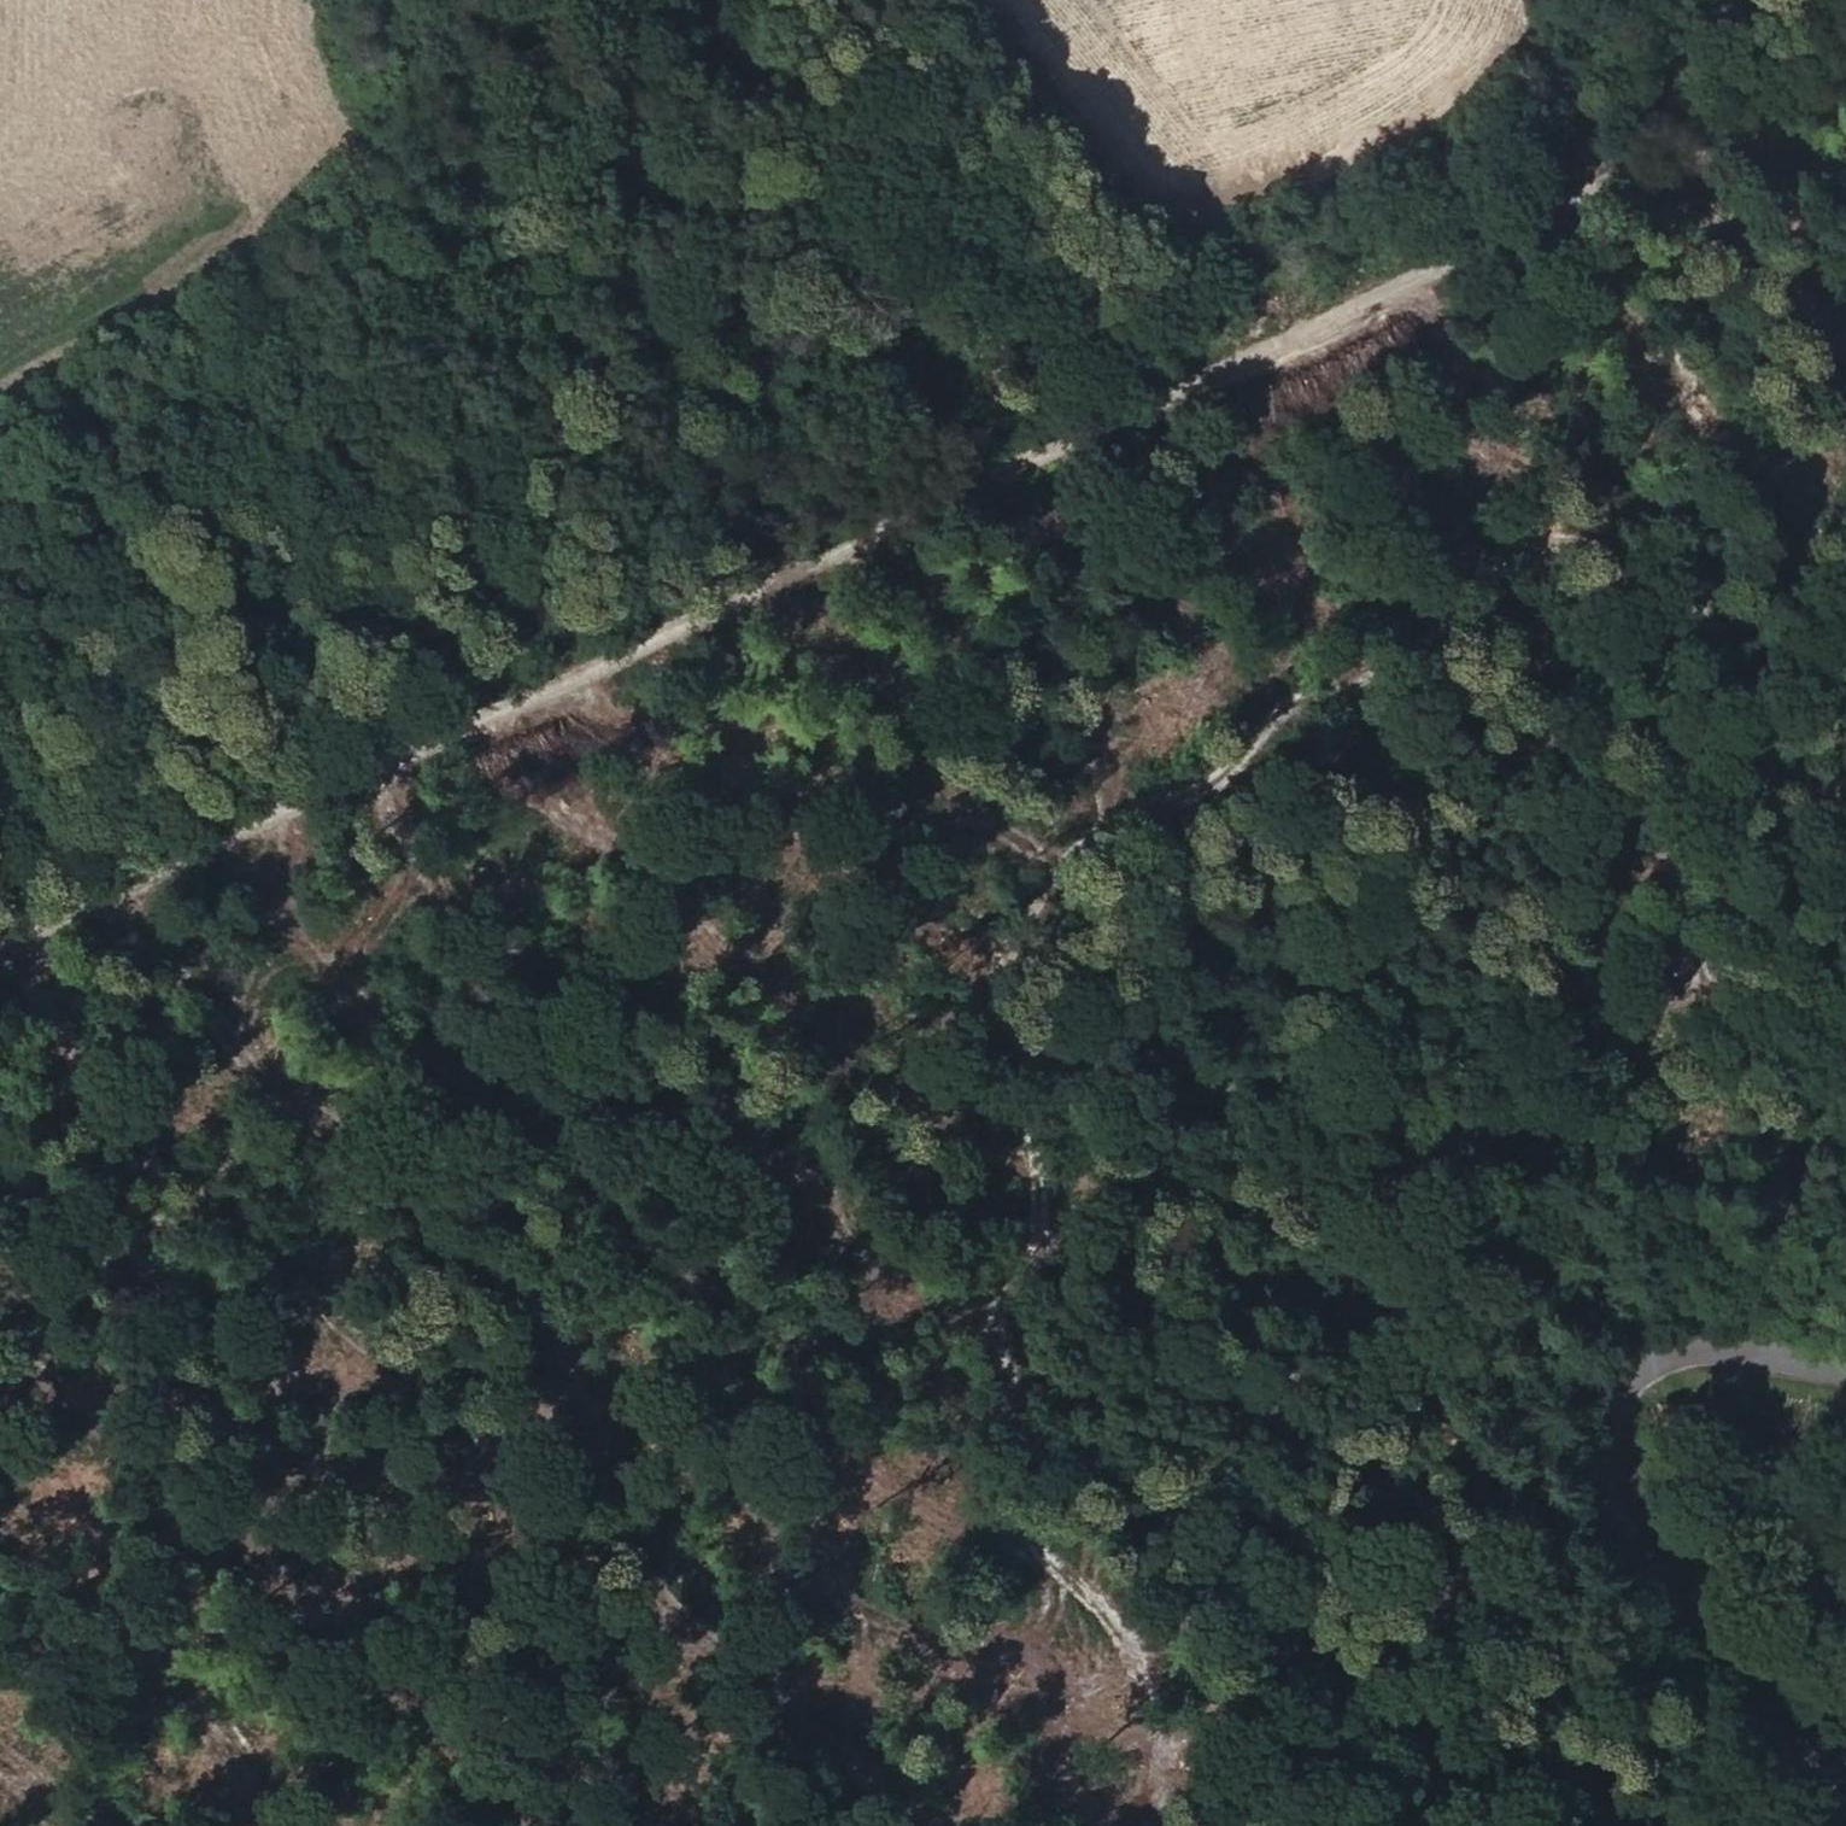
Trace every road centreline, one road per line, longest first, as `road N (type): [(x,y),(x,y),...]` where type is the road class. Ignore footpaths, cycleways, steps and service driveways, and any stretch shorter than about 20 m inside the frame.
road 1 (track): [(0,947),(1370,295),(1845,94)]
road 2 (tertiary): [(1845,1362),(1760,1346),(1675,1343),(1623,1389),(1608,1445),(1627,1523),(1683,1608),(1747,1663),(1845,1783)]

